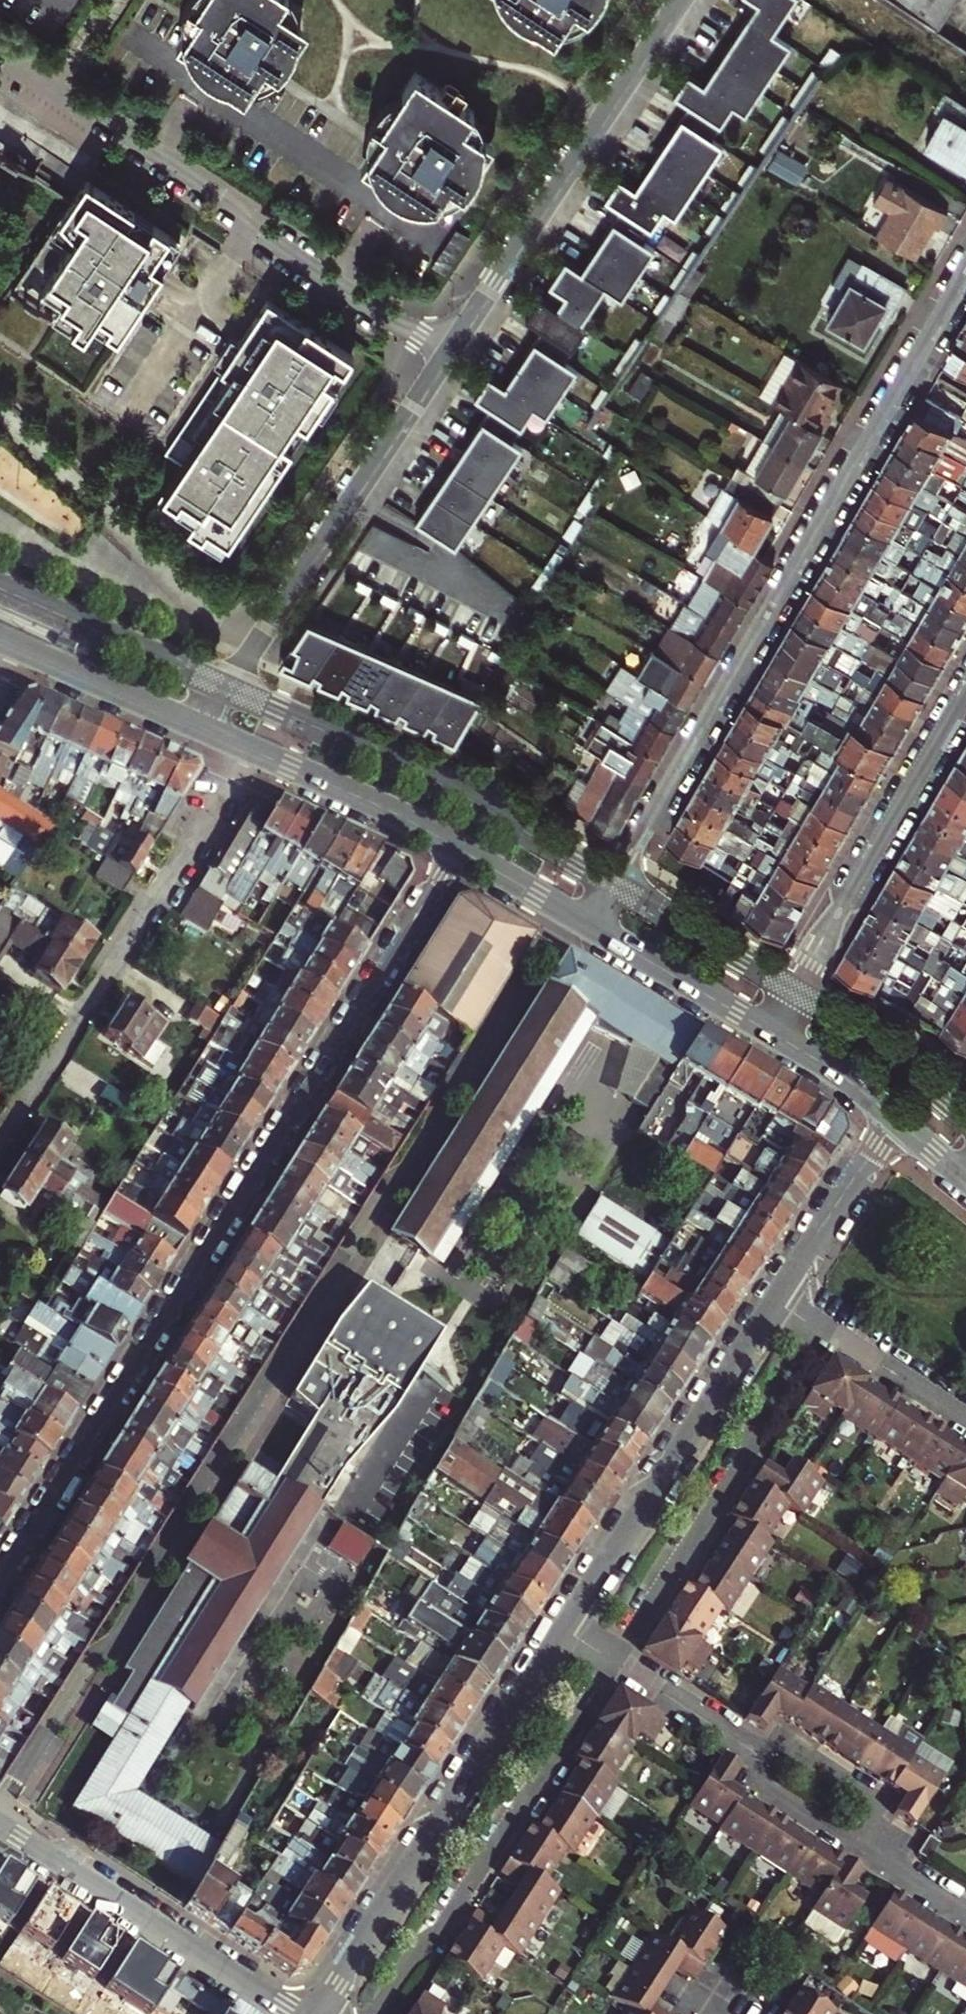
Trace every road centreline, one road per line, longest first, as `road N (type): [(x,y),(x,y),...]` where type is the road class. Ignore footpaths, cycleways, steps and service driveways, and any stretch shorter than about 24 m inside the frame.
road 1 (residential): [(457,848),(0,1576)]
road 2 (residential): [(965,278),(589,926)]
road 3 (residential): [(446,352),(0,60)]
road 4 (residential): [(250,750),(0,1140)]
road 5 (residential): [(567,1628),(319,2013)]
road 6 (residential): [(446,352),(203,728)]
road 7 (residential): [(613,1661),(382,2008),(356,2013)]
road 8 (residential): [(679,0),(446,352)]
road 9 (residential): [(826,1332),(613,1661)]
road 10 (residential): [(775,1302),(567,1628)]
road 11 (residential): [(0,1827),(297,2013)]
road 12 (residential): [(794,989),(965,693)]
road 13 (secondary): [(250,750),(457,848)]
road 14 (residential): [(893,1117),(775,1302)]
road 15 (secondary): [(8,641),(203,728)]
road 16 (secondary): [(589,926),(769,1032)]
road 17 (residential): [(859,1840),(872,1814),(861,1791),(791,1746),(743,1744)]
road 18 (residential): [(826,1332),(965,1418)]
road 19 (residential): [(743,1744),(768,1787),(836,1835),(859,1840)]
road 20 (residential): [(613,1661),(743,1744)]
road 21 (secondary): [(457,848),(589,926)]
road 22 (secondary): [(769,1032),(893,1117)]
road 23 (residential): [(859,1840),(965,1910)]

